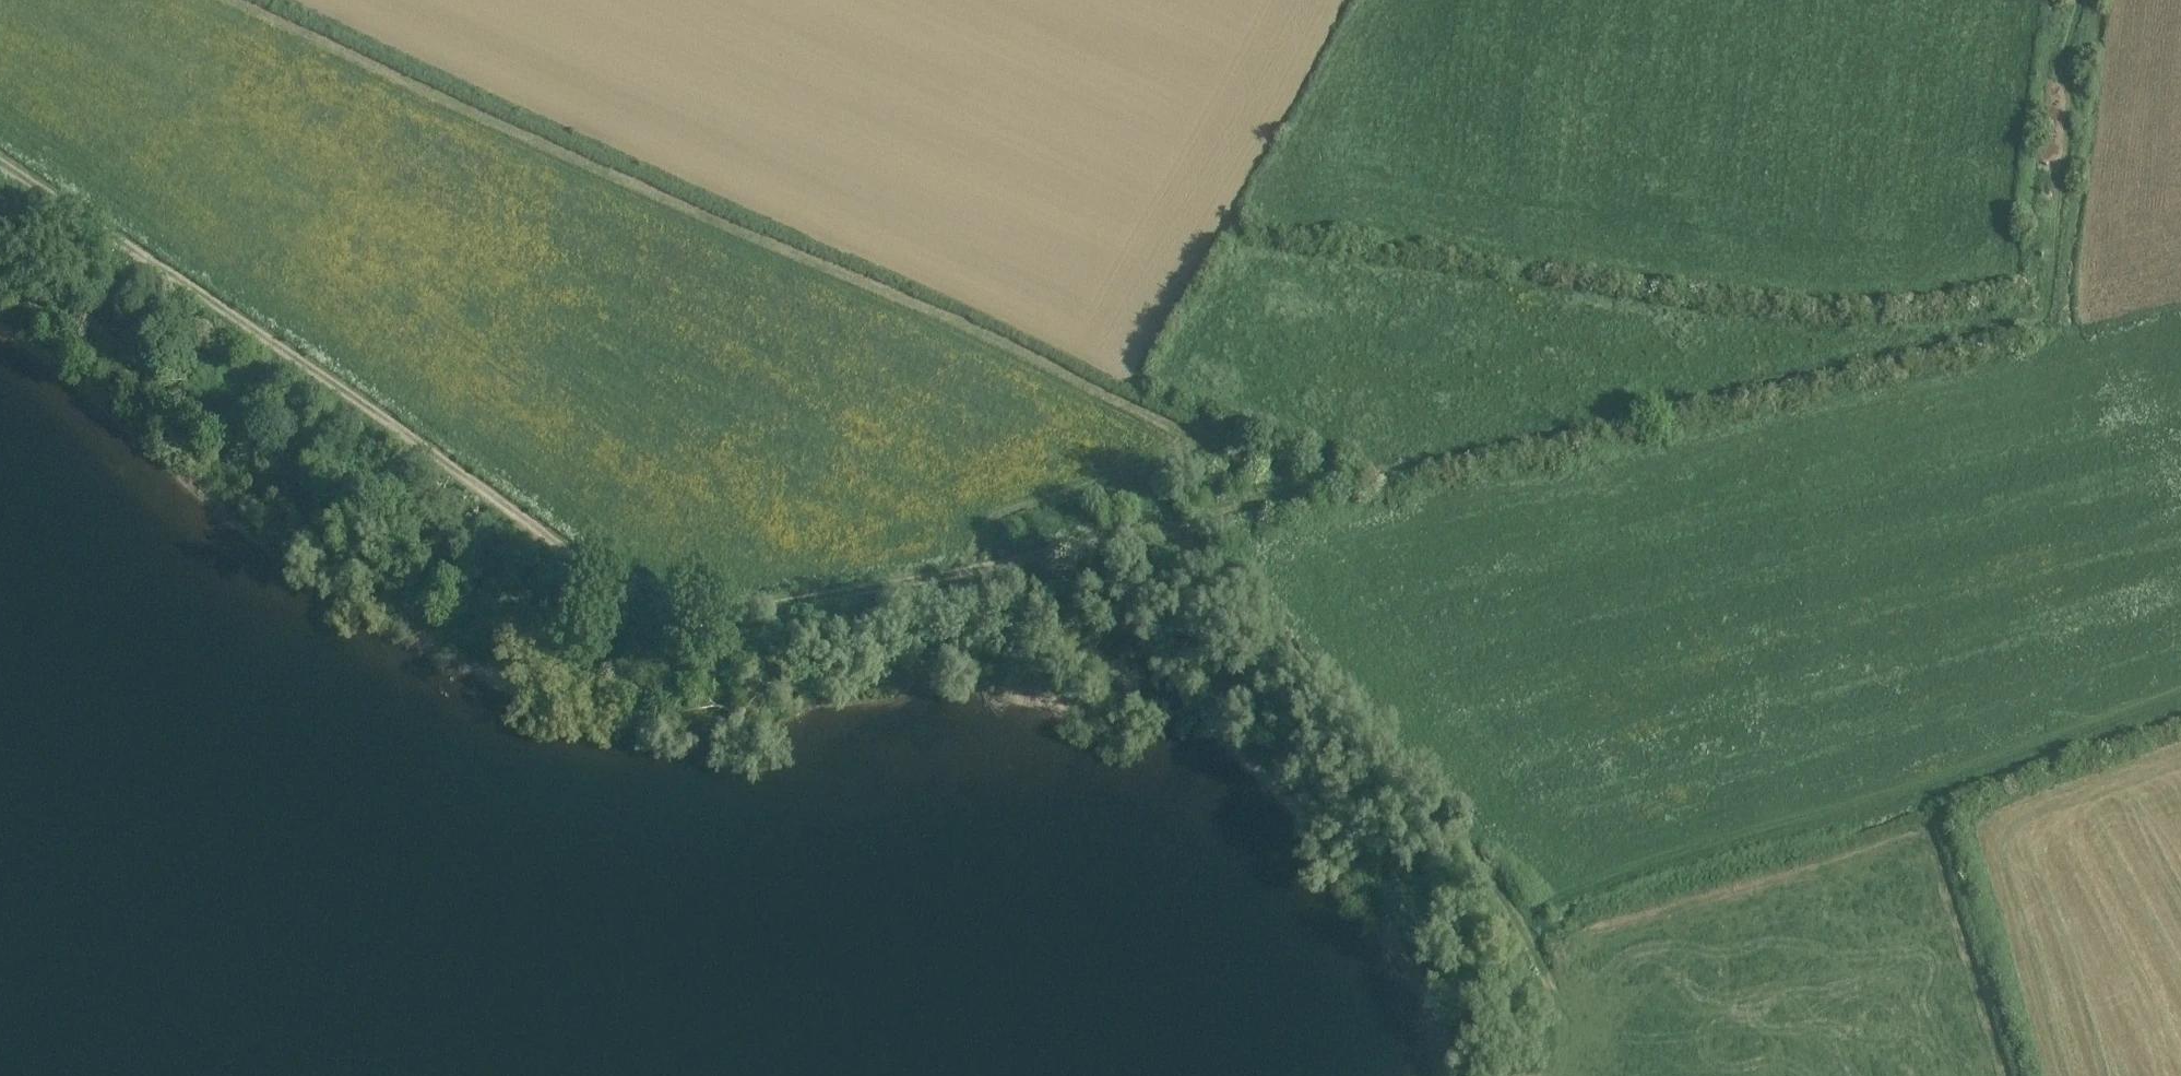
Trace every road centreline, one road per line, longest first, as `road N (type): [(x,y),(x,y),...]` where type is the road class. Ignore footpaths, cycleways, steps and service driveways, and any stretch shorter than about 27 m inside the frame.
road 1 (track): [(1148,538),(704,612),(638,612),(0,174)]
road 2 (track): [(2084,0),(2031,330)]

